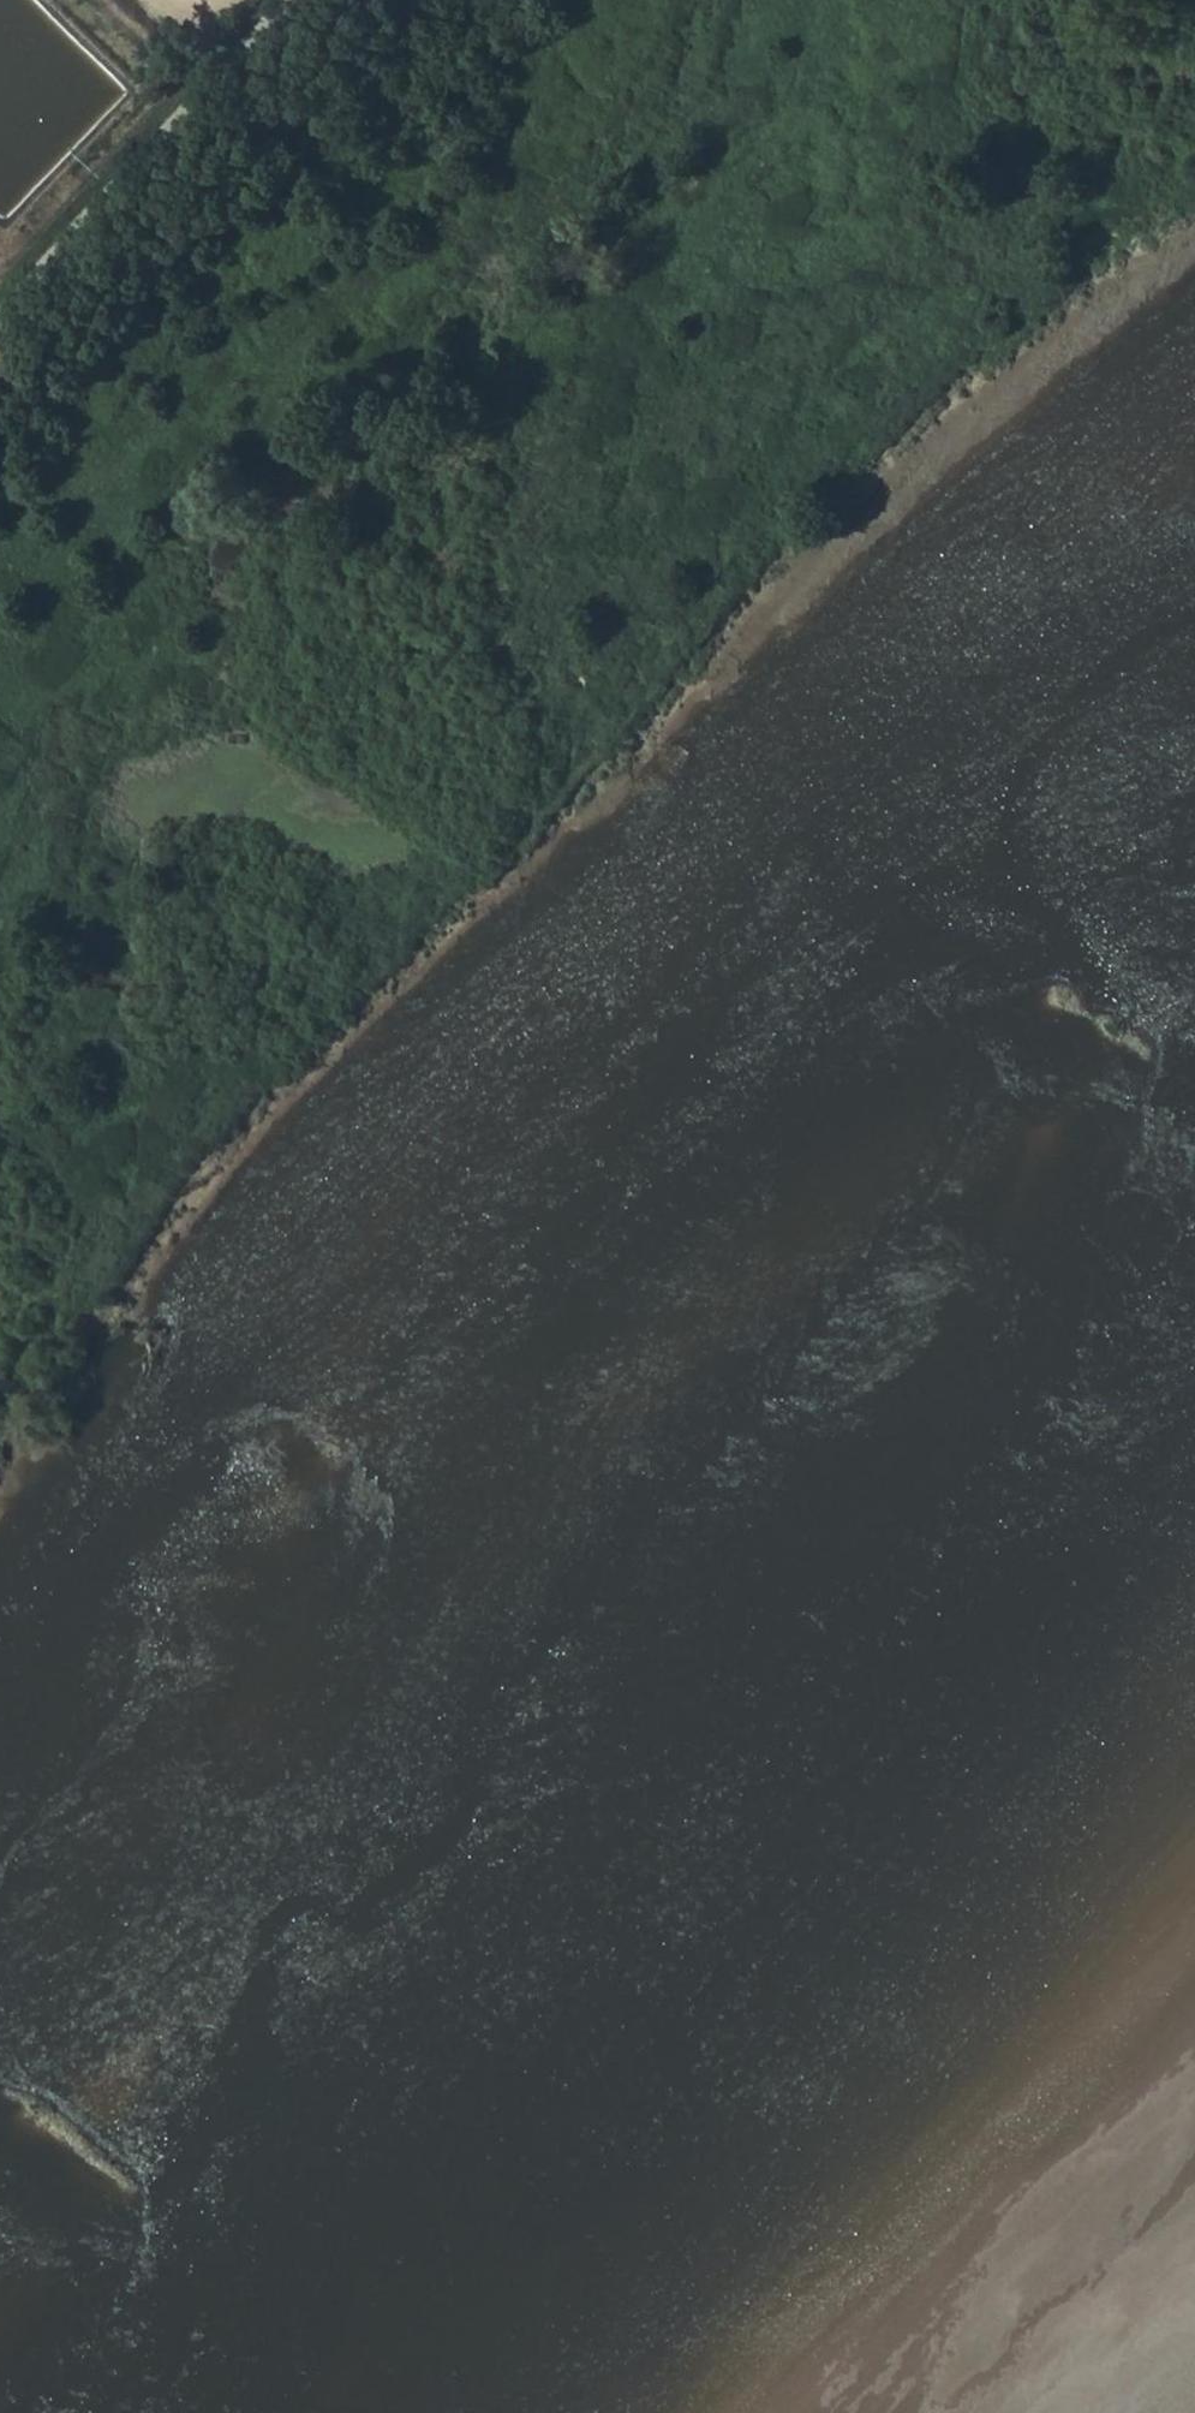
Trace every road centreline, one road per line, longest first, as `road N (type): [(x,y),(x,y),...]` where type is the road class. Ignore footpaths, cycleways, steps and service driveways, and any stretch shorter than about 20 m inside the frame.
road 1 (unclassified): [(0,321),(295,0)]

